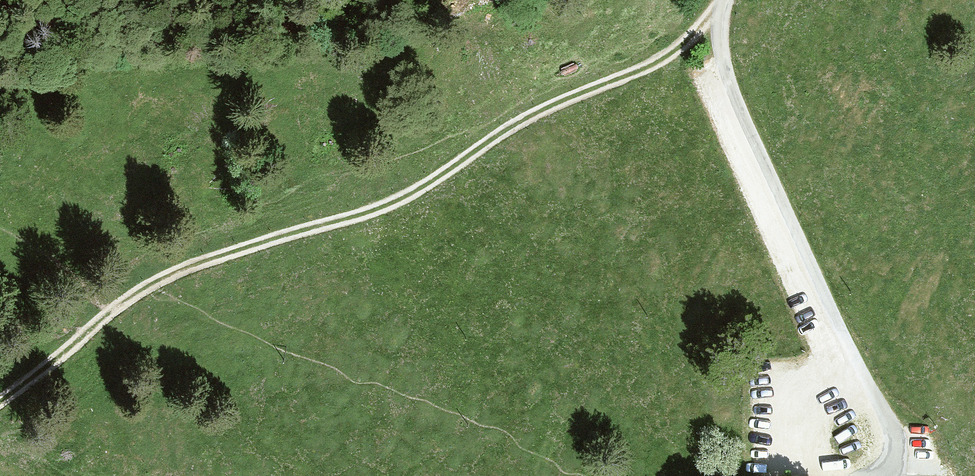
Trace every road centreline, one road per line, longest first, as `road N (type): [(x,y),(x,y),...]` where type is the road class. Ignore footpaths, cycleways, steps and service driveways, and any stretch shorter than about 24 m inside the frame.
road 1 (track): [(724,1),(668,55),(512,123),(409,193),(213,255),(154,282)]
road 2 (unclassified): [(890,475),(897,430),(846,342),(727,76),(725,0)]
road 3 (track): [(109,314),(0,403)]

